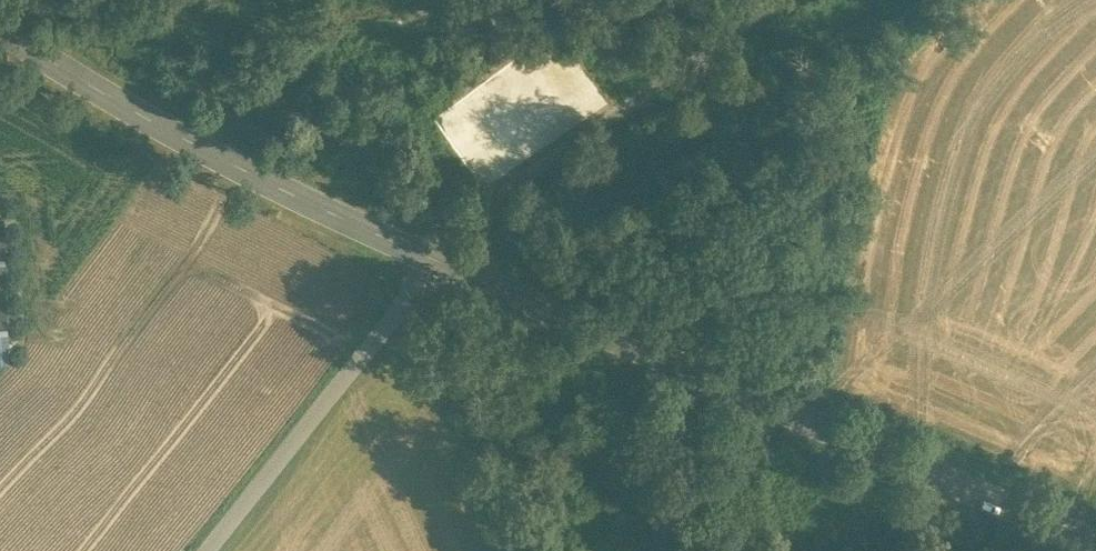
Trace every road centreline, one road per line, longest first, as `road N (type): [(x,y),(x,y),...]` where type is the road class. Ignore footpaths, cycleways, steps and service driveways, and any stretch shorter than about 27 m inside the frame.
road 1 (secondary): [(422,252),(1095,545)]
road 2 (secondary): [(0,25),(208,153),(422,252)]
road 3 (unclassified): [(788,0),(422,252)]
road 4 (unclassified): [(422,252),(383,288),(190,550)]

